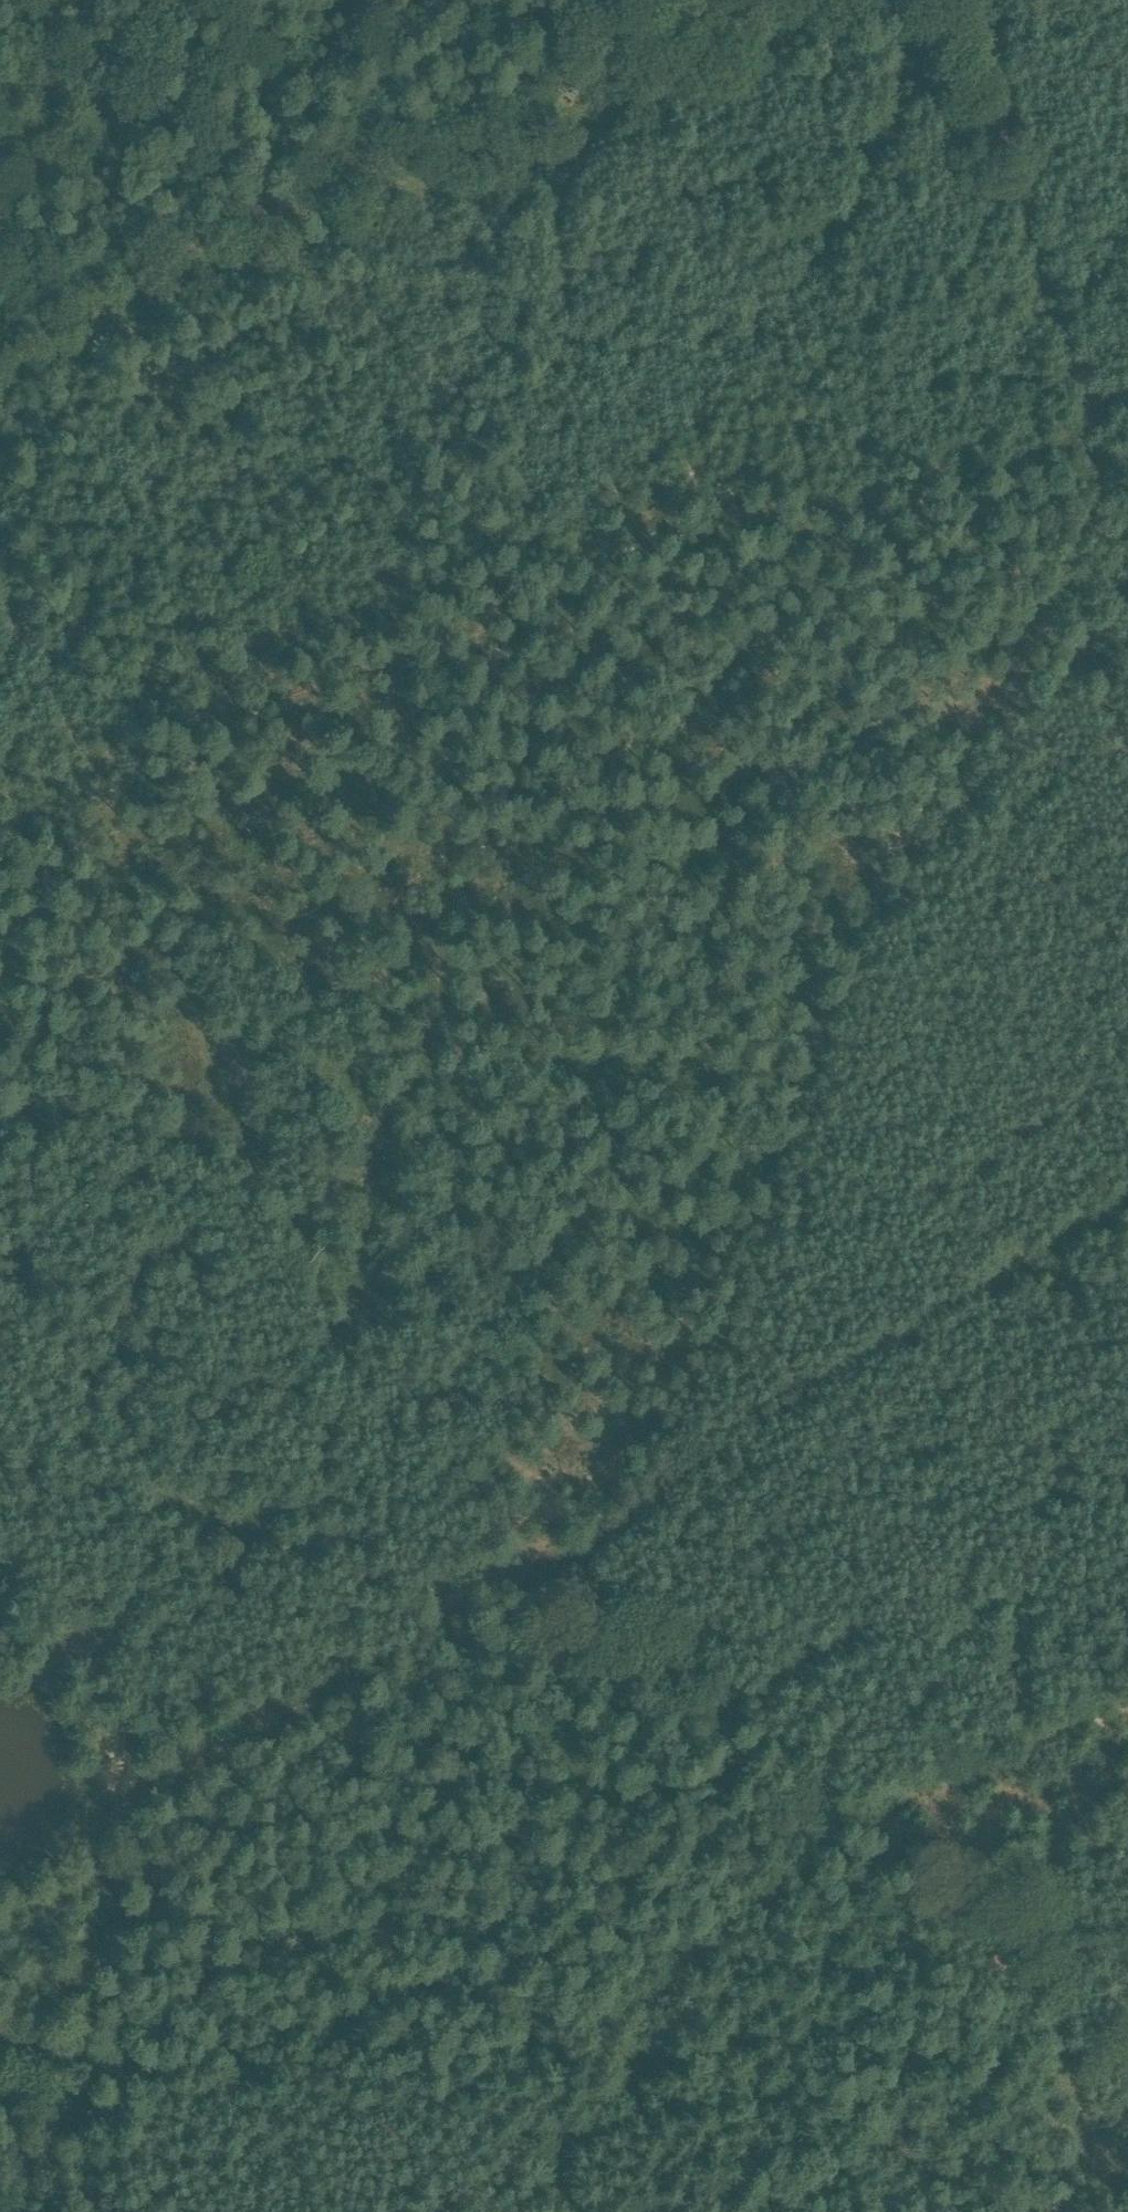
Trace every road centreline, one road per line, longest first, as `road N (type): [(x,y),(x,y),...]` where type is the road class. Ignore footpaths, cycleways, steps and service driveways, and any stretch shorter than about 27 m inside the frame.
road 1 (track): [(0,356),(844,0)]

